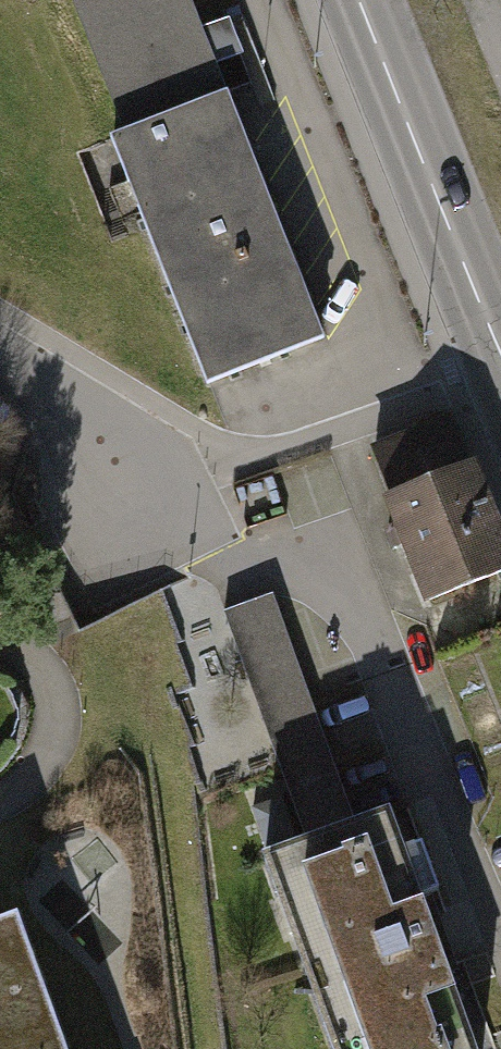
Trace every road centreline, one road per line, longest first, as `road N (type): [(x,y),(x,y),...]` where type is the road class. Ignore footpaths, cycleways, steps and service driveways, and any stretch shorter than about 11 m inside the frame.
road 1 (secondary): [(500,351),(359,0)]
road 2 (residential): [(0,356),(71,407),(146,517)]

